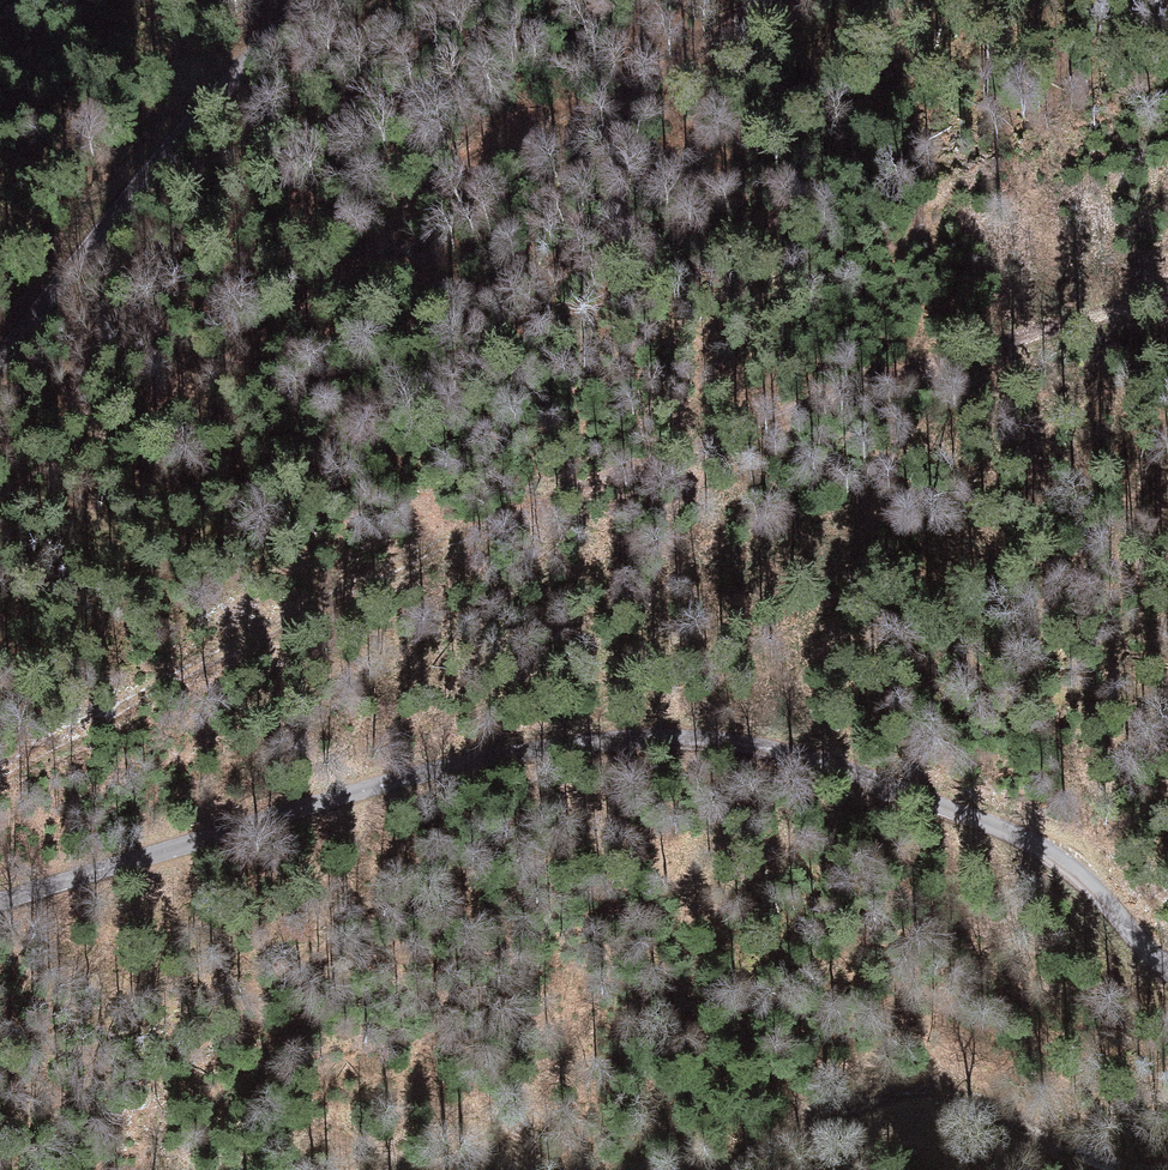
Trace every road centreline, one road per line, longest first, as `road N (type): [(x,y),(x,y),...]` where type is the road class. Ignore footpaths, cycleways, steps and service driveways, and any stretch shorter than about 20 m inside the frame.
road 1 (track): [(0,773),(330,596),(473,535),(940,357),(1167,297)]
road 2 (unclassified): [(0,908),(476,761),(678,739),(810,758),(1017,834),(1078,872),(1167,963)]
road 3 (track): [(0,503),(165,408),(347,263),(491,163),(584,120),(642,80),(797,0)]
road 4 (unclassified): [(313,0),(160,149),(0,361)]
road 5 (track): [(727,1169),(879,1106),(939,1095),(1001,1112),(1117,1166),(1167,1168)]

